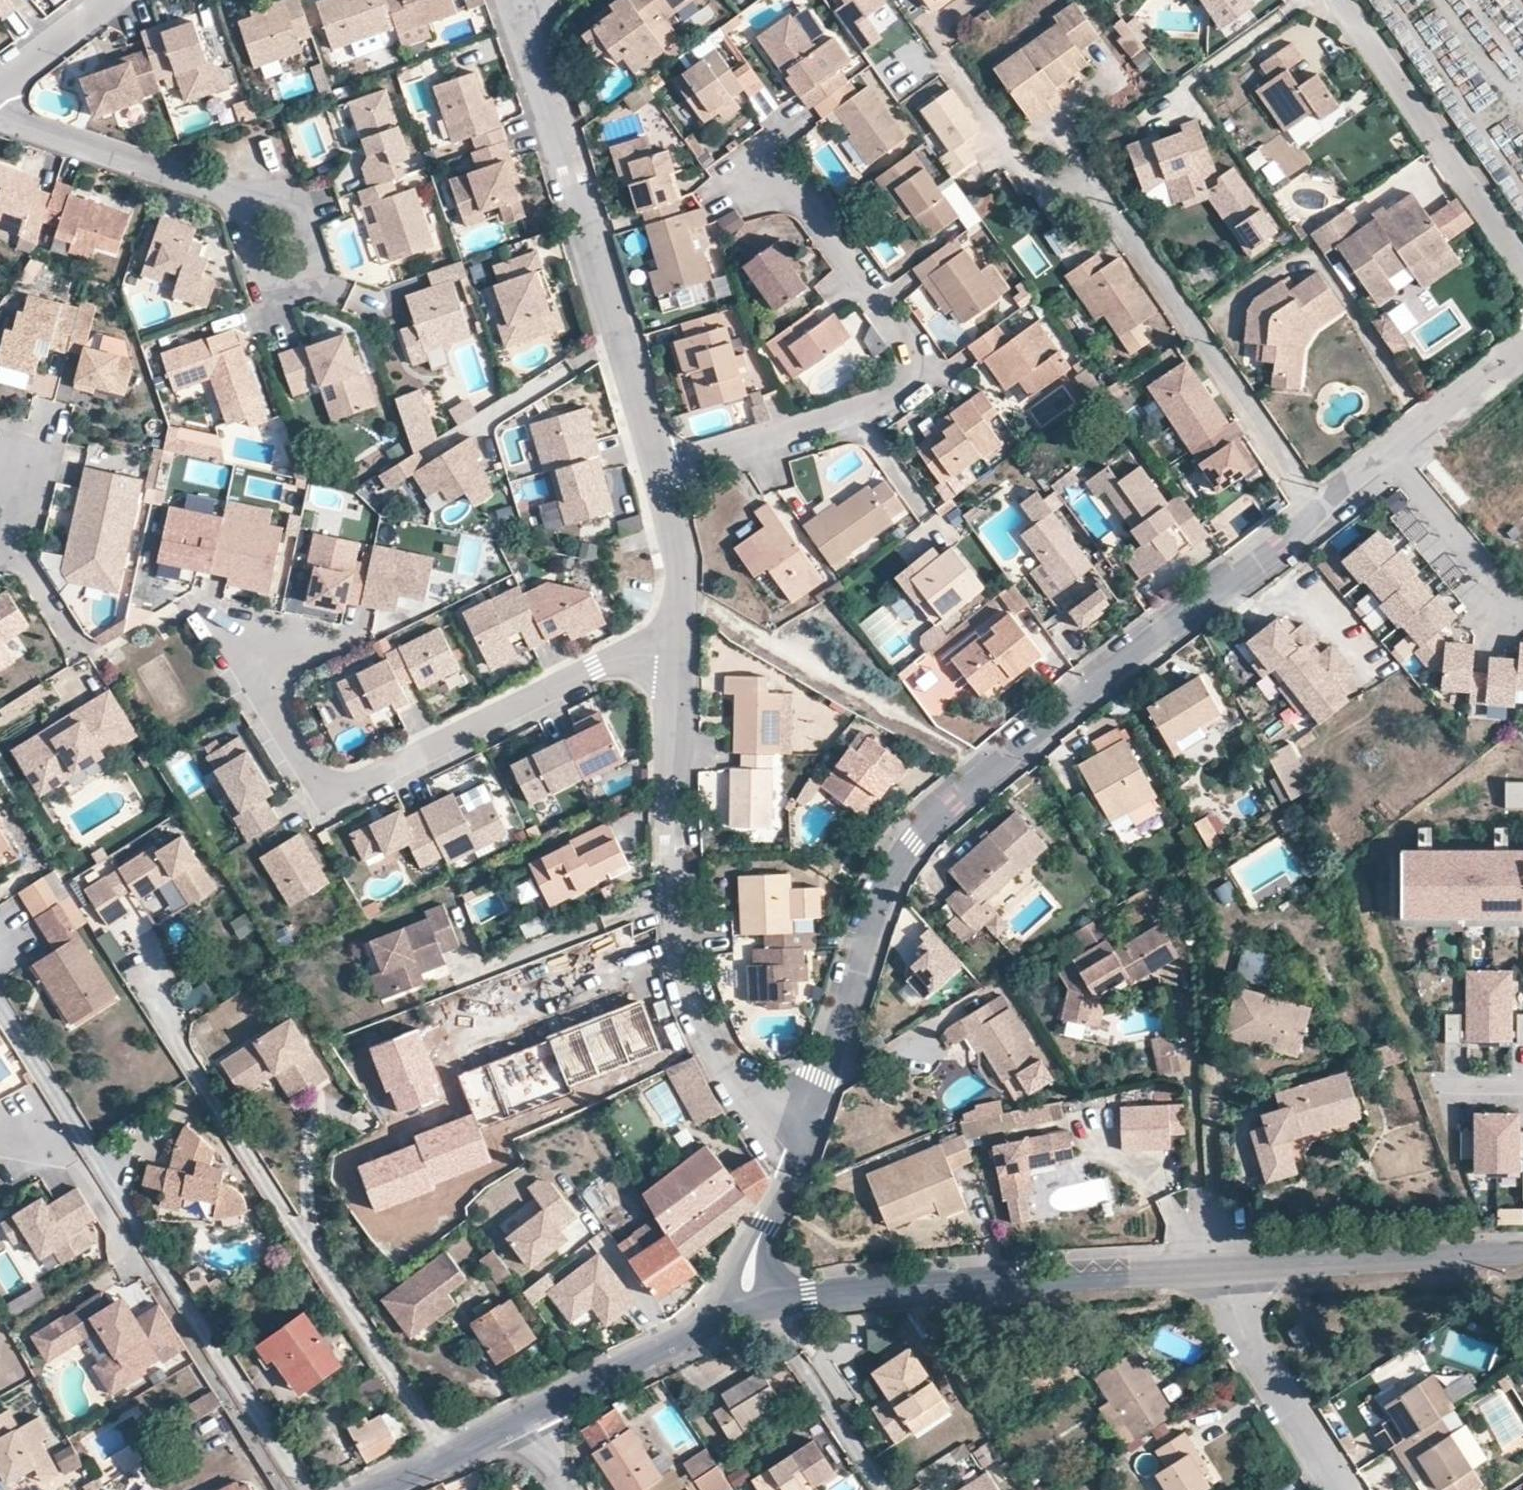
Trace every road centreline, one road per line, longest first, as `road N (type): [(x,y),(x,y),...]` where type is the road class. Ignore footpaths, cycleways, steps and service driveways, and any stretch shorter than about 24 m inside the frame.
road 1 (residential): [(800,1155),(881,891),(907,842),(1326,511)]
road 2 (residential): [(653,472),(904,399),(919,380),(913,354),(819,218),(761,172)]
road 3 (residential): [(800,1155),(718,1060),(680,983),(667,799),(672,659)]
road 4 (residential): [(269,644),(272,710),(306,769),(342,788),(365,784),(594,667),(630,655),(672,659)]
road 5 (residential): [(653,472),(511,0)]
road 6 (tertiary): [(783,1300),(1220,1270)]
road 7 (residential): [(1118,215),(1326,511)]
road 8 (residential): [(1522,264),(1340,0)]
road 9 (tertiary): [(1220,1270),(1522,1254)]
road 10 (residential): [(1326,511),(1522,350)]
road 11 (residential): [(0,112),(238,197)]
road 12 (residential): [(1341,1489),(1258,1358),(1220,1270)]
road 13 (residential): [(238,197),(274,296),(323,279),(298,199)]
road 14 (tertiary): [(525,1415),(735,1311)]
road 15 (residential): [(672,659),(672,551),(653,472)]
road 16 (residential): [(0,1138),(71,1154),(121,1236)]
road 17 (tertiary): [(376,1489),(525,1415)]
road 18 (residential): [(0,83),(107,0)]

